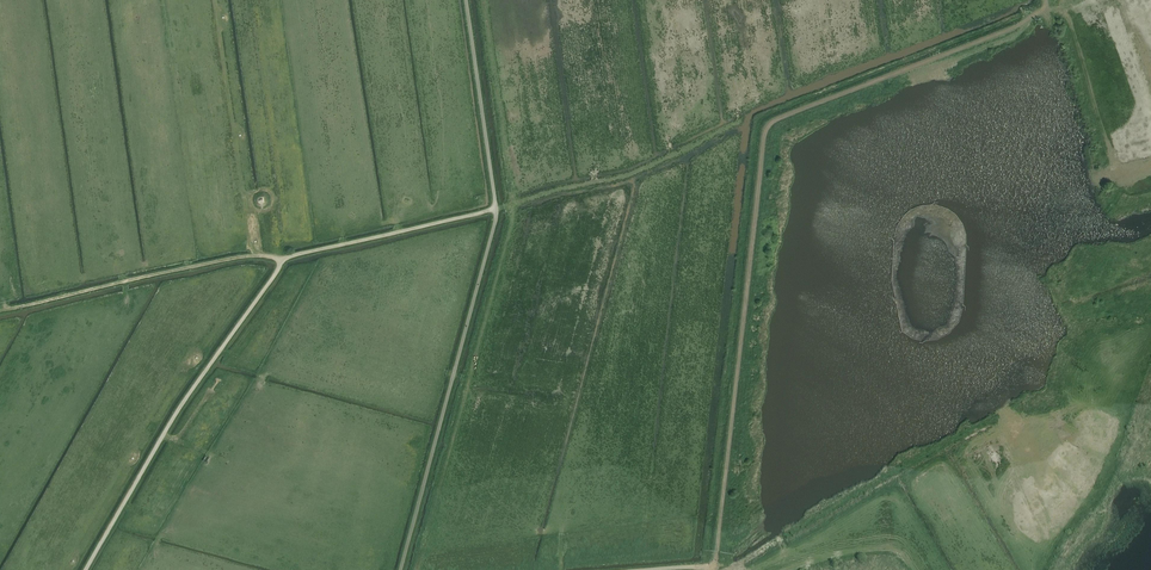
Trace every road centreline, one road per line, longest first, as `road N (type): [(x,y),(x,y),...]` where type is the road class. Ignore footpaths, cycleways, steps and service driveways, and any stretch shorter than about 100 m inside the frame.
road 1 (track): [(711,565),(766,126),(1018,26),(1047,0)]
road 2 (track): [(85,569),(174,416),(282,259),(496,209)]
road 3 (track): [(282,259),(237,257),(0,310)]
road 4 (track): [(740,119),(632,173),(496,209)]

